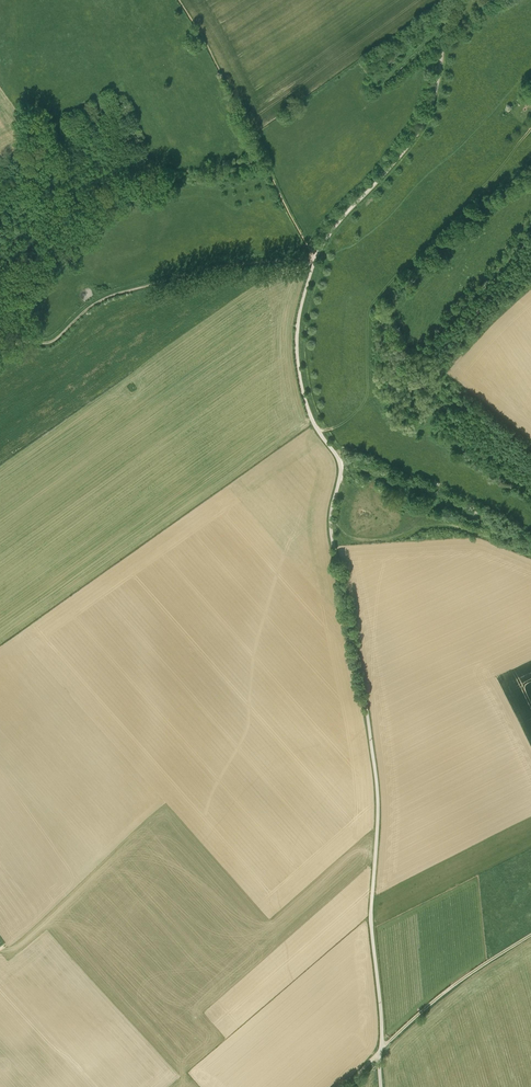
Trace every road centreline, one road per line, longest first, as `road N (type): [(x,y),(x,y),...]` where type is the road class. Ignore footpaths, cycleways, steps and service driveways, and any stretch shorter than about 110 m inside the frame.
road 1 (unclassified): [(381,1086),(371,914),(376,775),(332,535),(340,463),(309,411),(297,336),(323,244),(425,120),(455,0)]
road 2 (track): [(0,352),(51,342),(111,296),(214,268),(316,259)]
road 3 (track): [(530,555),(442,525),(381,538),(348,535),(339,521),(340,478)]
road 4 (track): [(530,935),(438,998),(347,1086)]

